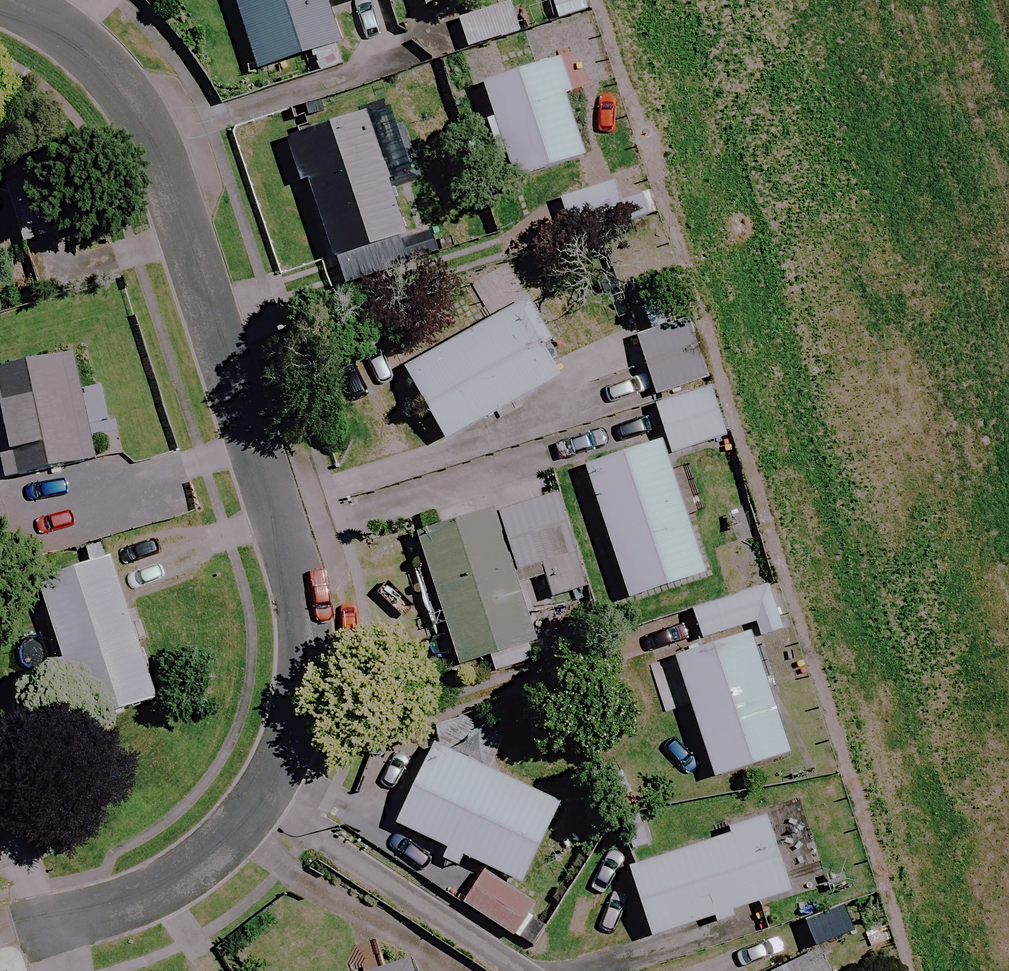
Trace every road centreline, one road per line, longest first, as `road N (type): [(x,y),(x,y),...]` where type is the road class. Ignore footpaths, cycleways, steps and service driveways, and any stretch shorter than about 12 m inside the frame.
road 1 (residential): [(0,1),(104,70),(152,141),(305,611),(291,730),(238,827),(178,877),(0,932)]
road 2 (unknown): [(1008,219),(941,0)]

